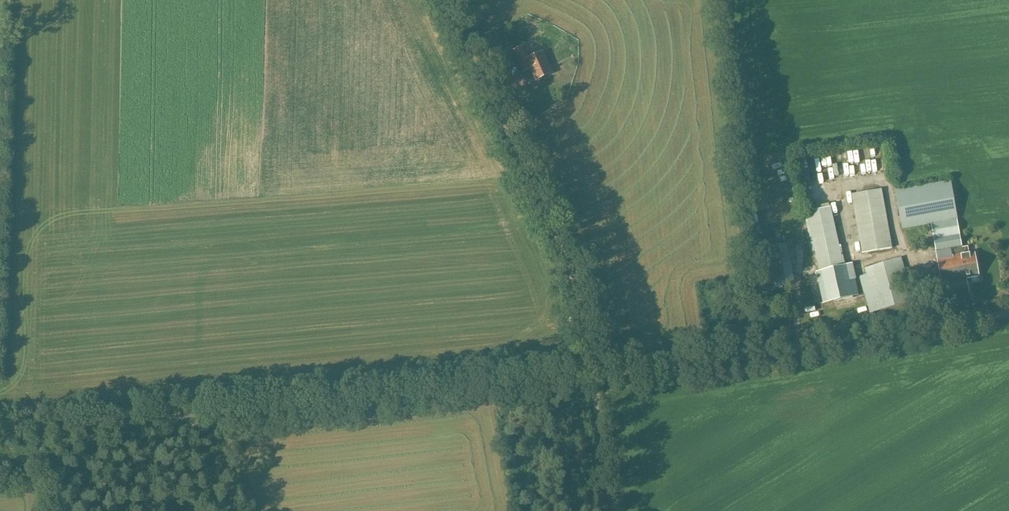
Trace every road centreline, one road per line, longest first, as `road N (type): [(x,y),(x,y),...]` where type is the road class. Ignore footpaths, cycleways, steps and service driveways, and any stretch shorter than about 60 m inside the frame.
road 1 (unclassified): [(0,434),(392,399),(1008,305)]
road 2 (track): [(594,370),(576,281),(445,0)]

